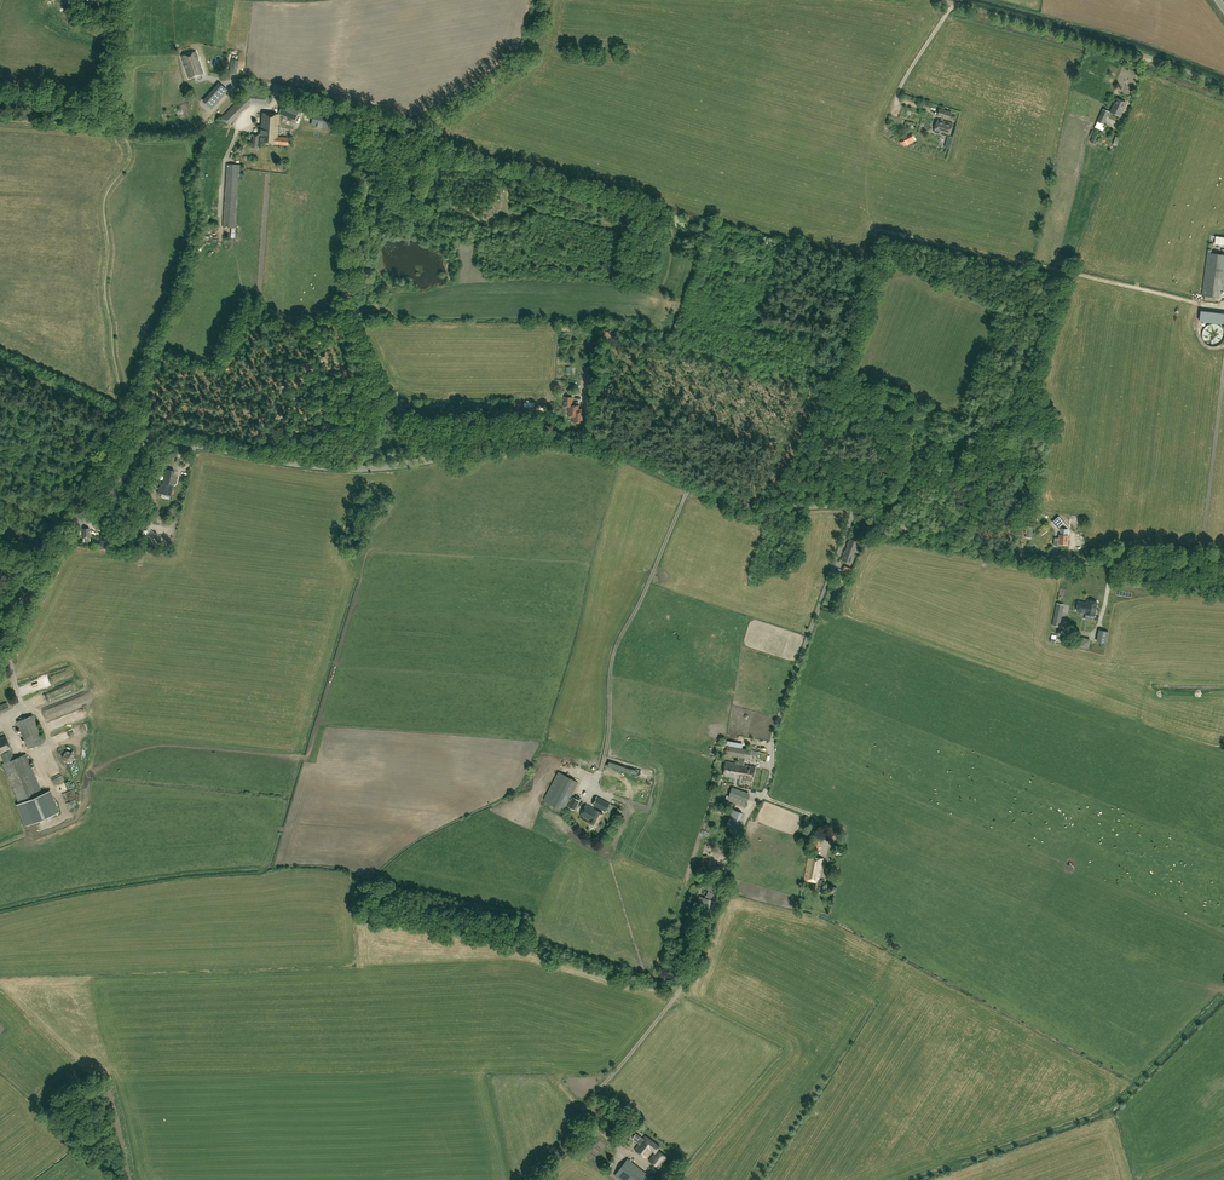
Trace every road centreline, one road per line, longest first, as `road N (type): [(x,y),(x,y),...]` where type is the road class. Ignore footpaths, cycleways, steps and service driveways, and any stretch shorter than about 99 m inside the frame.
road 1 (tertiary): [(1223,569),(1021,557),(849,506),(739,506),(618,449),(557,440),(420,466),(352,469),(149,438),(104,510),(65,520)]
road 2 (track): [(601,769),(615,649),(690,486)]
road 3 (unclassified): [(1223,89),(1142,56),(941,0)]
road 4 (track): [(117,407),(103,213),(129,157),(116,128)]
road 5 (track): [(541,0),(525,55),(425,131),(380,120)]
road 6 (unclassified): [(0,648),(65,520)]

